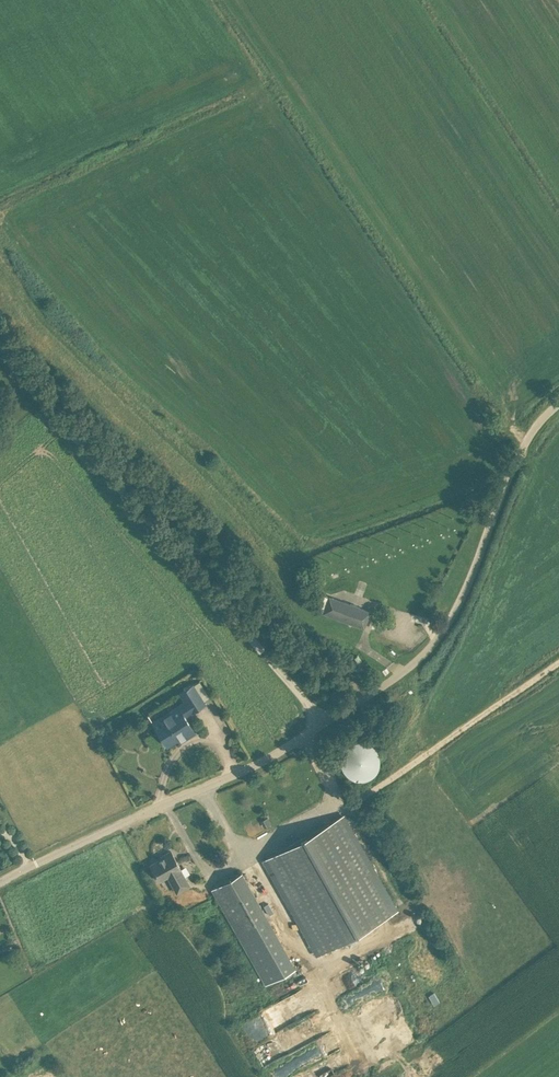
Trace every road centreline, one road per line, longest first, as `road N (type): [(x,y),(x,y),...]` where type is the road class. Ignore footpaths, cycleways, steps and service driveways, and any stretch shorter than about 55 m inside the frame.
road 1 (unclassified): [(324,723),(20,374),(0,338)]
road 2 (unclassified): [(558,402),(527,439),(446,625),(404,671),(324,723)]
road 3 (unclassified): [(0,883),(247,768),(324,723)]
road 4 (track): [(558,661),(350,805),(304,736)]

